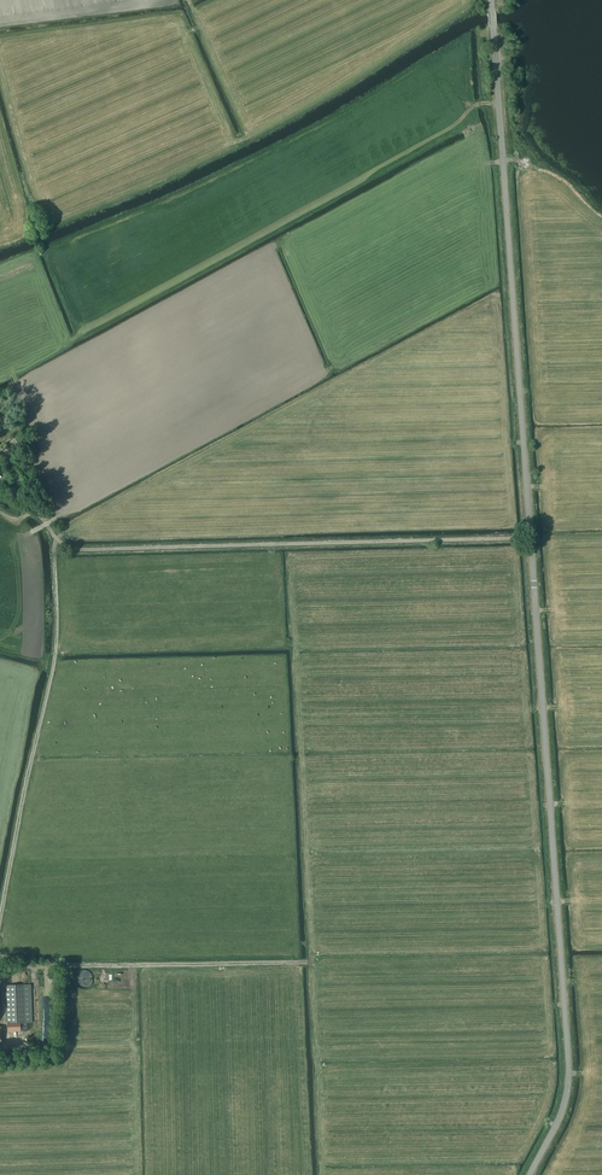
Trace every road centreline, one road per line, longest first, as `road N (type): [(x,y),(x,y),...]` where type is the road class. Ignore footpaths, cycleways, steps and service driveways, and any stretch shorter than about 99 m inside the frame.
road 1 (tertiary): [(528,1174),(564,1104),(568,1053),(492,0)]
road 2 (track): [(530,536),(74,550),(60,544),(5,461)]
road 3 (track): [(58,540),(57,640),(0,926)]

